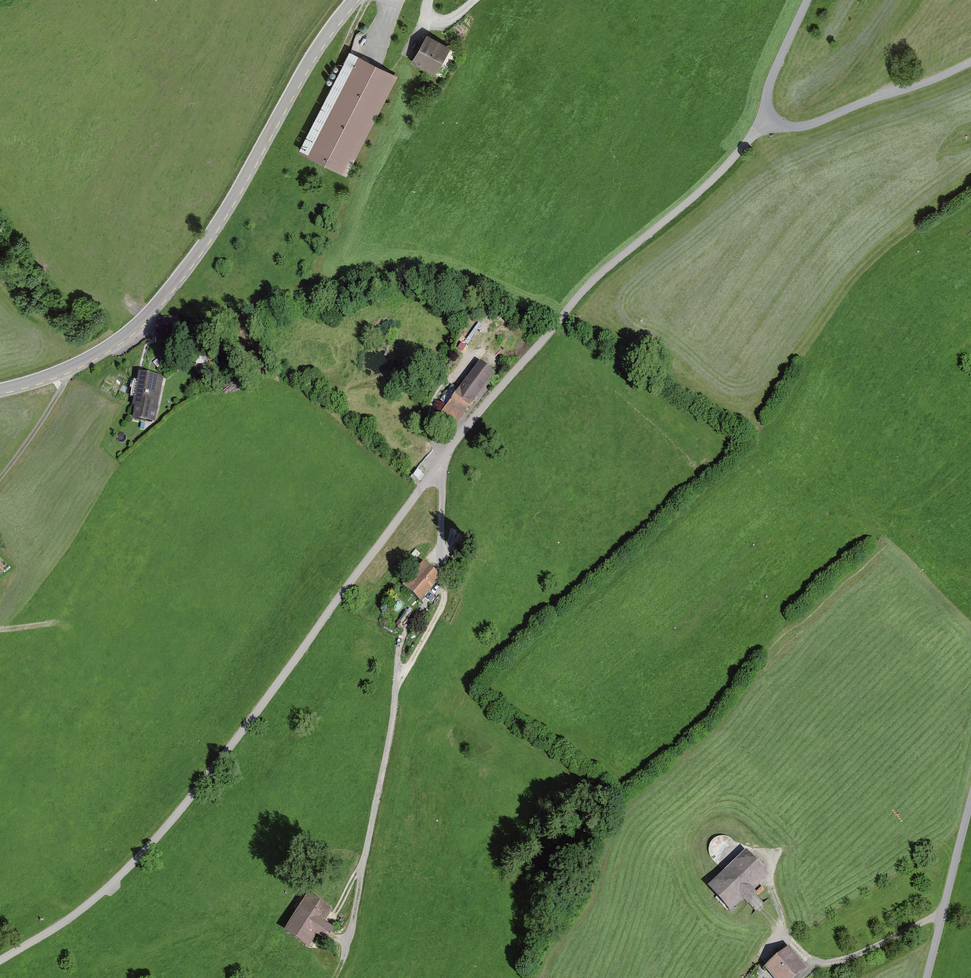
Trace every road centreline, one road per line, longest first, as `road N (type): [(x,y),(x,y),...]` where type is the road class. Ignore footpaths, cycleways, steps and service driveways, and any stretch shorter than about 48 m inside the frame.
road 1 (unclassified): [(0,960),(82,909),(157,838),(474,418),(591,282),(701,190),(768,119)]
road 2 (tertiary): [(354,0),(296,83),(220,219),(148,314),(94,356),(0,389)]
road 3 (track): [(336,977),(354,930),(402,645),(424,608)]
road 4 (track): [(717,842),(770,871),(788,931),(815,962),(835,965),(942,917)]
road 5 (unclassified): [(970,62),(814,123),(768,119)]
road 6 (unclassified): [(926,977),(970,799)]
road 7 (track): [(0,479),(71,367)]

